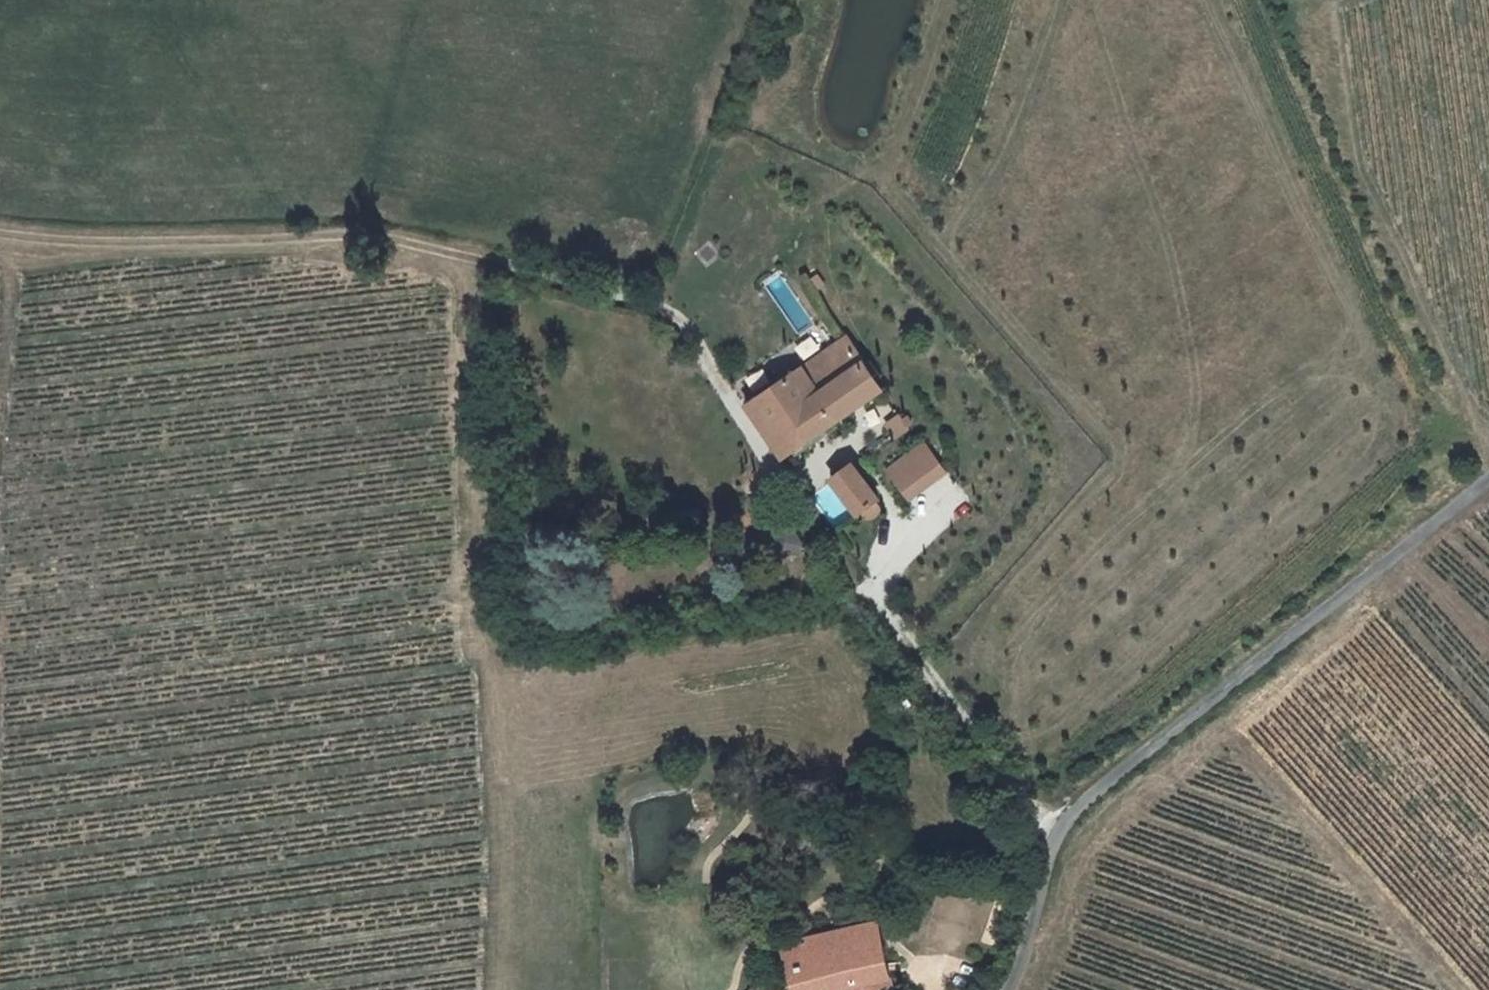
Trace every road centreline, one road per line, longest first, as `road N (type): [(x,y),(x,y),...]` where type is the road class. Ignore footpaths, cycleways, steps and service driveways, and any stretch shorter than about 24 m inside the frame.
road 1 (track): [(0,232),(137,245),(367,235),(629,297),(683,321),(774,469)]
road 2 (unclassified): [(1488,478),(1106,783),(1059,833),(1005,989)]

